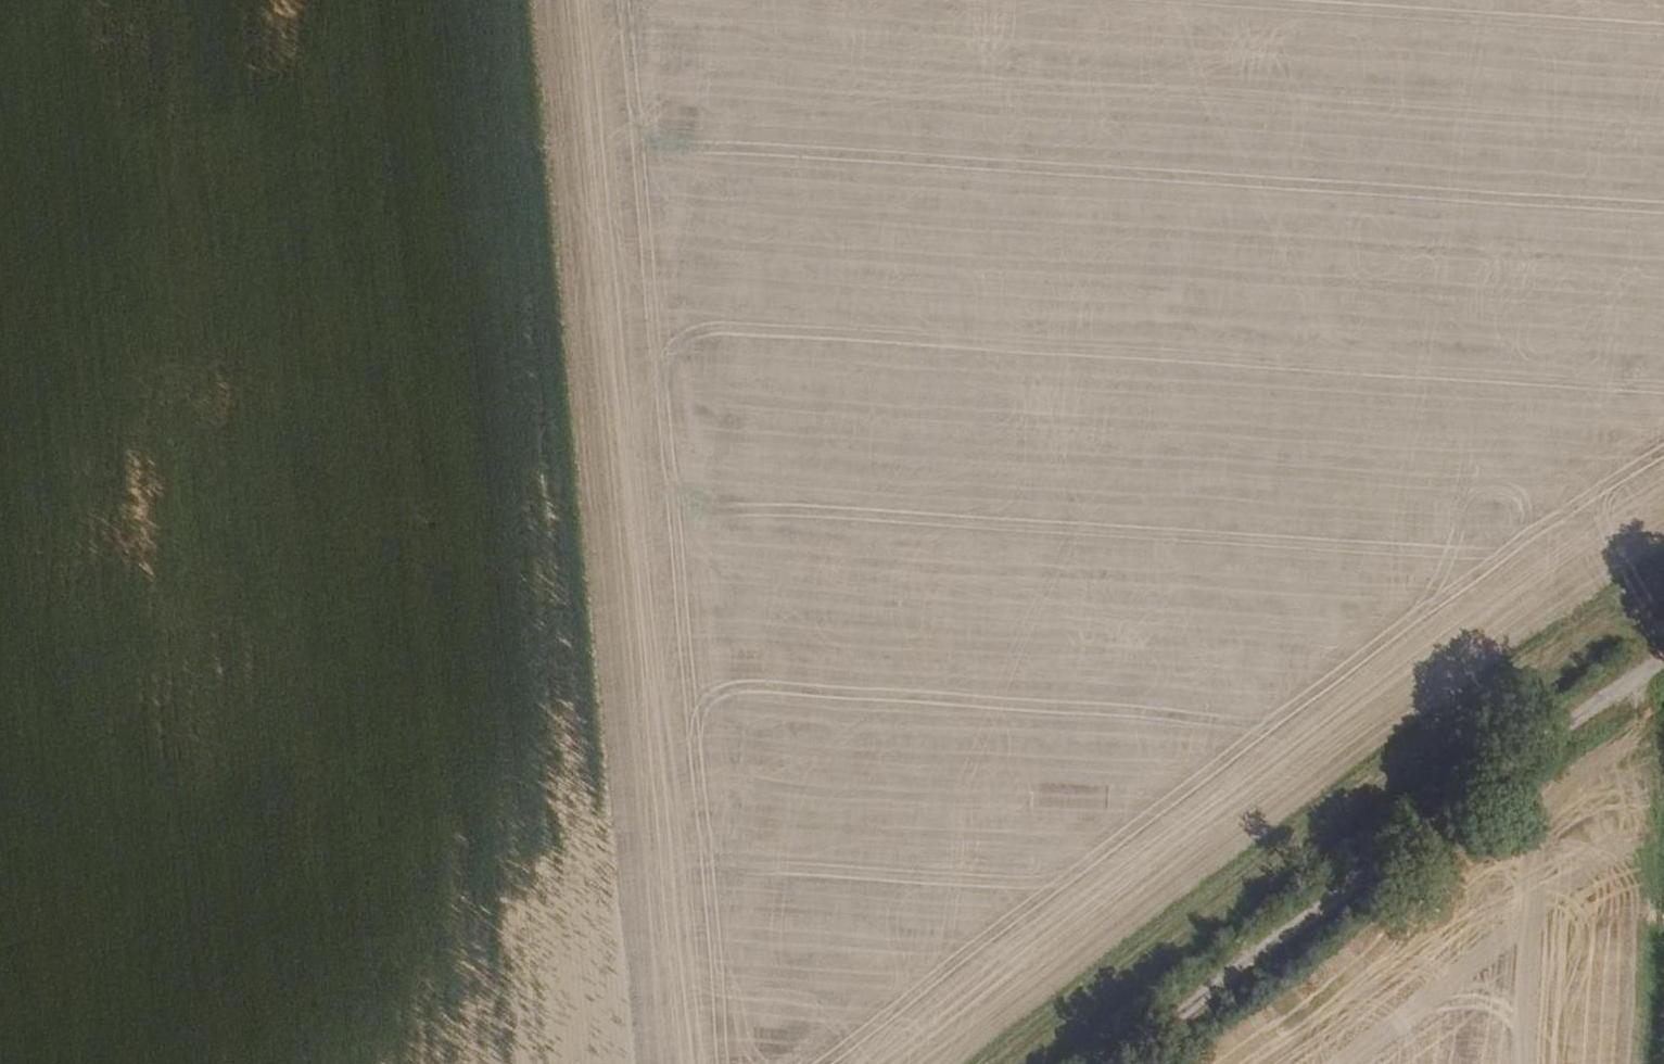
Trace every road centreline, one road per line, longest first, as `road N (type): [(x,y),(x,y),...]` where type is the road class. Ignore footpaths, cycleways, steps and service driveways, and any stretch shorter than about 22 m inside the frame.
road 1 (track): [(1125,1063),(1563,739),(1663,682)]

